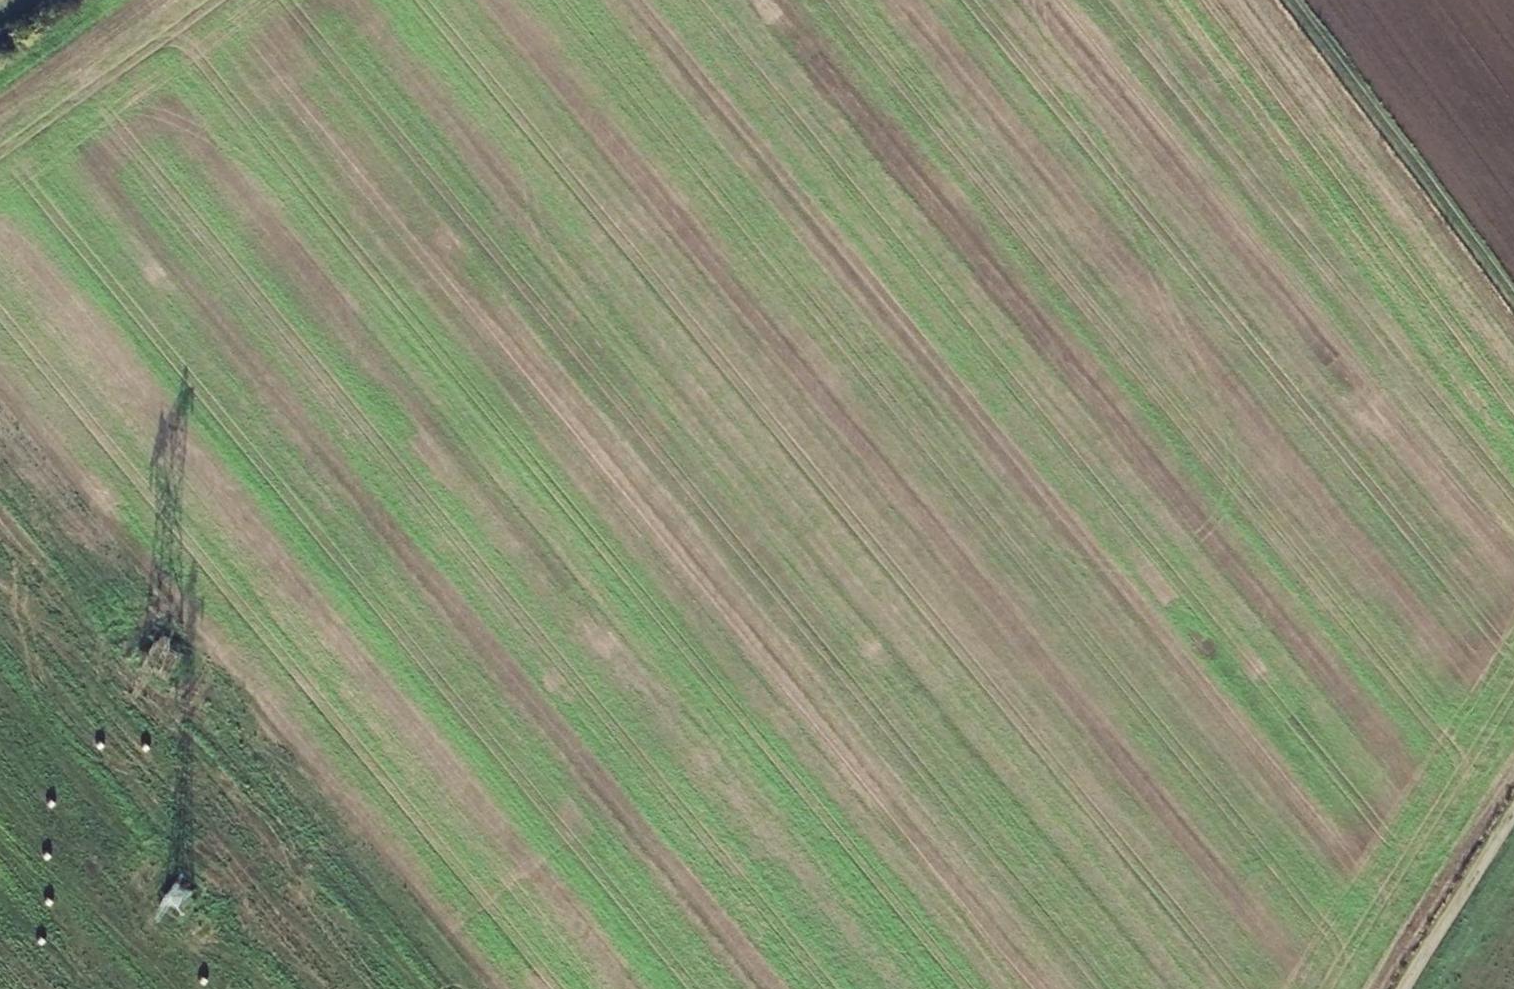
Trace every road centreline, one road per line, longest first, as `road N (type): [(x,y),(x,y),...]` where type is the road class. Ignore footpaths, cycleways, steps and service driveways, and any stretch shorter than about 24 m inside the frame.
road 1 (track): [(1513,308),(1288,0)]
road 2 (track): [(1410,988),(1513,820)]

